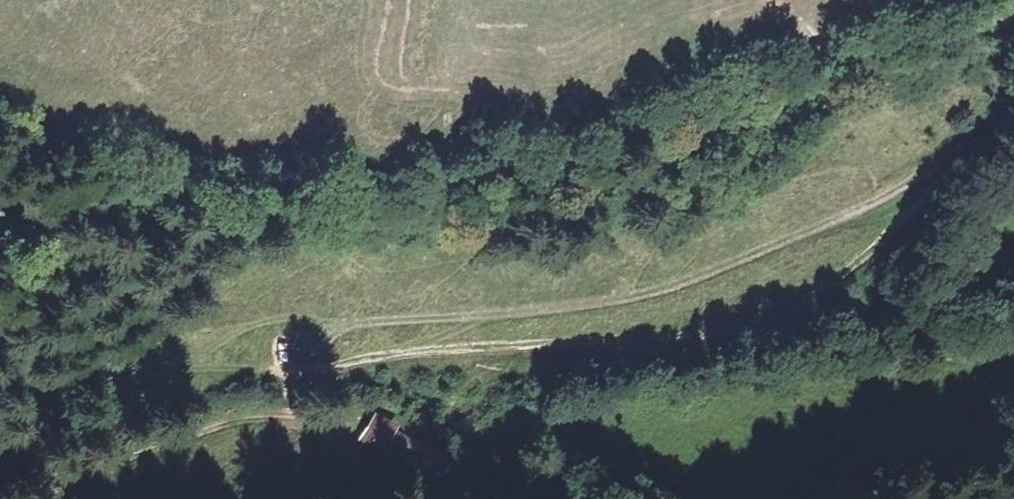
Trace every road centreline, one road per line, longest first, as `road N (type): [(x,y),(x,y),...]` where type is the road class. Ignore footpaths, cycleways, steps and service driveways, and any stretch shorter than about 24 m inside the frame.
road 1 (track): [(1013,30),(949,27),(909,36),(666,156),(564,187),(113,242),(0,227)]
road 2 (track): [(277,370),(747,323),(832,282),(958,174)]

